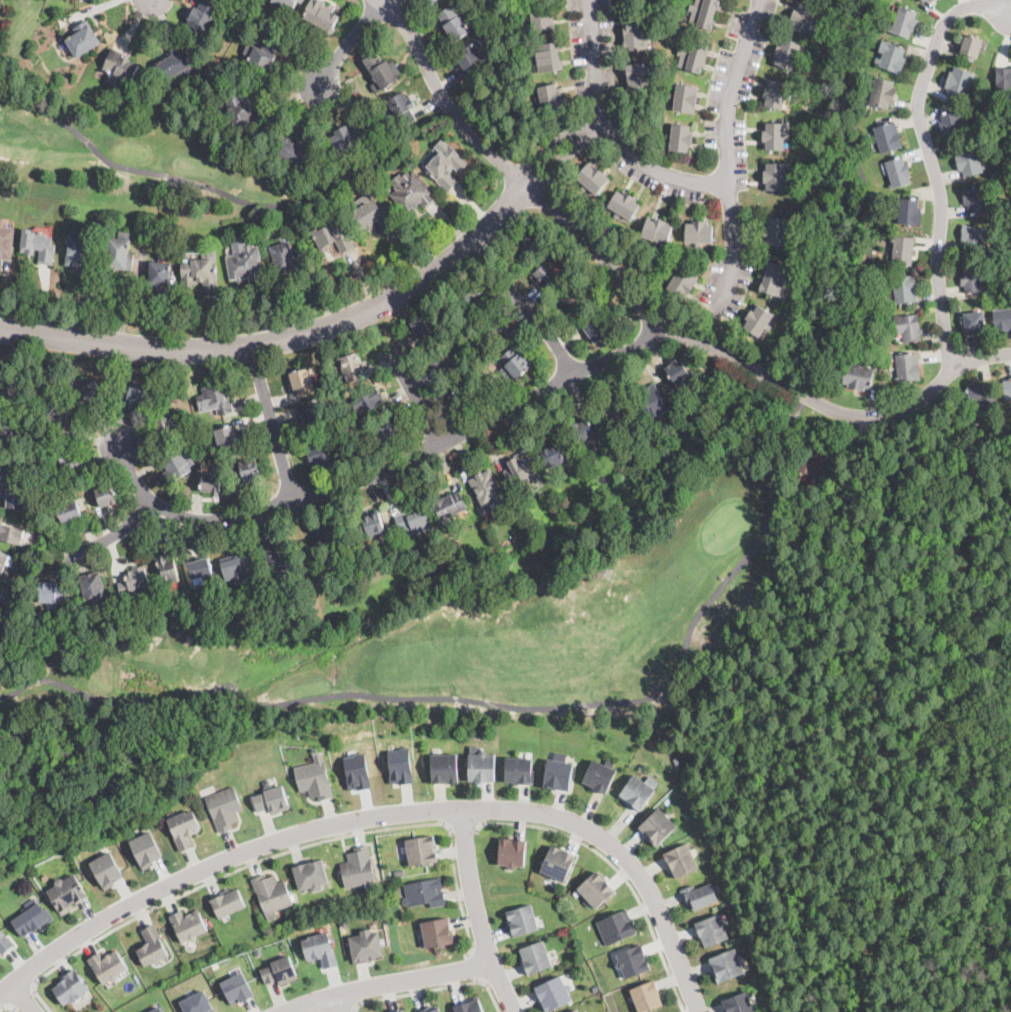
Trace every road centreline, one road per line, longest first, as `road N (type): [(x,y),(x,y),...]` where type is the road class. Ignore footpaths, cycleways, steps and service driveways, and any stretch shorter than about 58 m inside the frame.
road 1 (residential): [(0,992),(79,934),(244,851),(372,815),(496,807),(576,820),(623,855),(657,904),(701,1011)]
road 2 (residential): [(383,1),(402,16),(470,134),(584,235),(662,325),(828,406),(875,417),(918,403),(958,366),(1010,354)]
road 3 (residential): [(602,120),(559,149),(477,244),(432,279),(364,314),(256,345),(190,349),(0,330)]
road 4 (residential): [(662,325),(619,358),(395,470),(252,515),(201,521),(154,503),(119,445)]
road 5 (residential): [(958,366),(940,281),(943,208),(921,95),(937,41),(957,13),(990,8),(1010,15)]
road 6 (residential): [(761,0),(729,109),(735,258),(715,312)]
road 7 (residential): [(588,0),(602,120),(620,146),(647,167),(731,183)]
road 8 (residential): [(516,1011),(474,894),(462,807)]
road 9 (residential): [(295,1011),(494,967)]
road 10 (residential): [(256,345),(293,501)]

